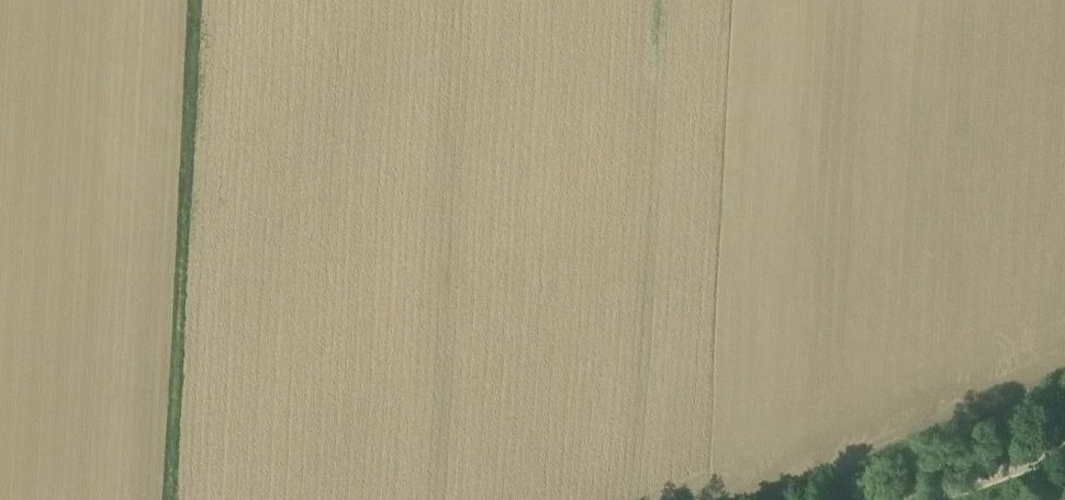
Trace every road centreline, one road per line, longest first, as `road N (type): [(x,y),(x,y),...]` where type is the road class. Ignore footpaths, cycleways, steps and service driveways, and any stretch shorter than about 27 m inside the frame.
road 1 (unclassified): [(911,499),(1064,446)]

